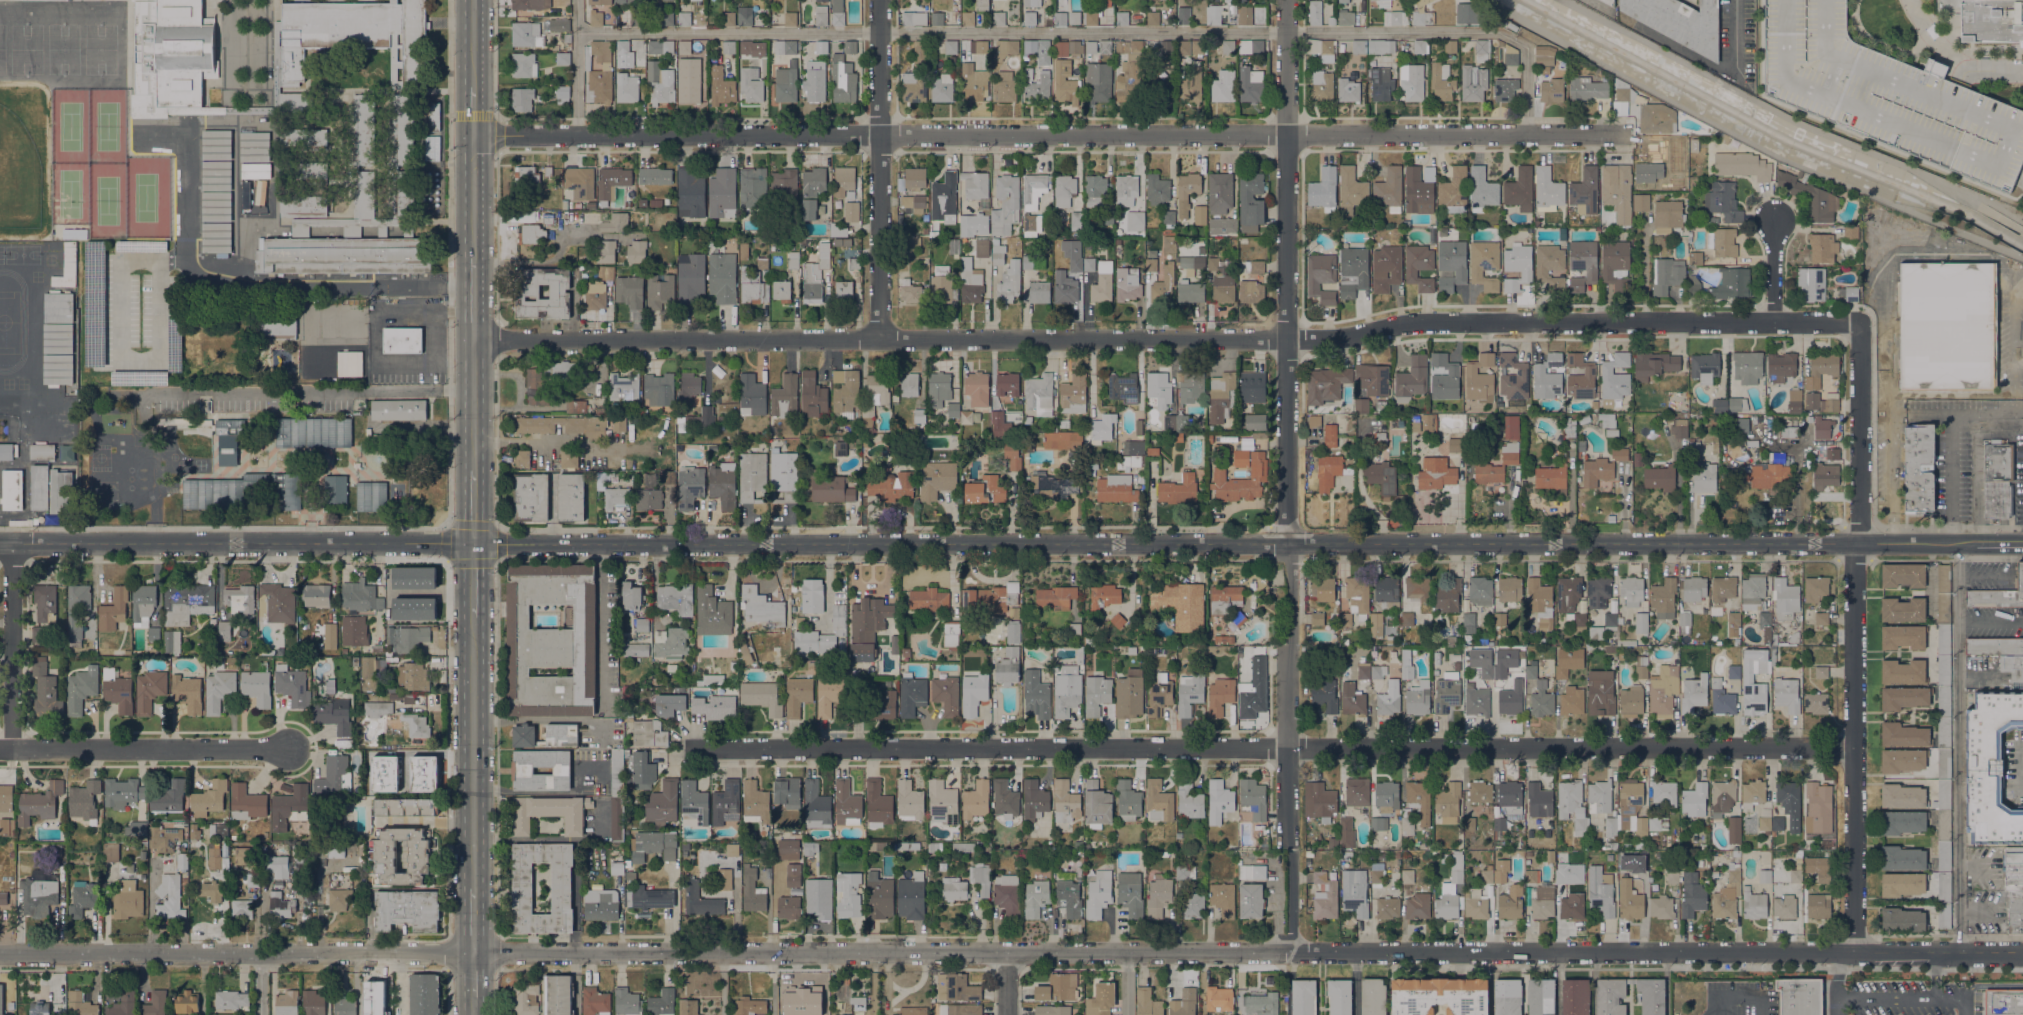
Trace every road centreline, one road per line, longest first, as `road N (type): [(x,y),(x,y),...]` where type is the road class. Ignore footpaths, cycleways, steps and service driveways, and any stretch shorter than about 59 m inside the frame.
road 1 (tertiary): [(1976,543),(12,542)]
road 2 (residential): [(1935,952),(0,955)]
road 3 (residential): [(1857,323),(1411,324),(1326,338),(474,337)]
road 4 (residential): [(1853,747),(688,747)]
road 5 (residential): [(473,134),(1629,135)]
road 6 (residential): [(1291,952),(1286,0)]
road 7 (residential): [(1854,952),(1857,323)]
road 8 (residential): [(878,339),(879,0)]
road 9 (residential): [(0,749),(290,750)]
road 10 (secondary): [(473,617),(472,888)]
road 11 (residential): [(11,749),(12,542)]
road 12 (secondary): [(474,337),(474,471)]
road 13 (secondary): [(473,134),(473,257)]

